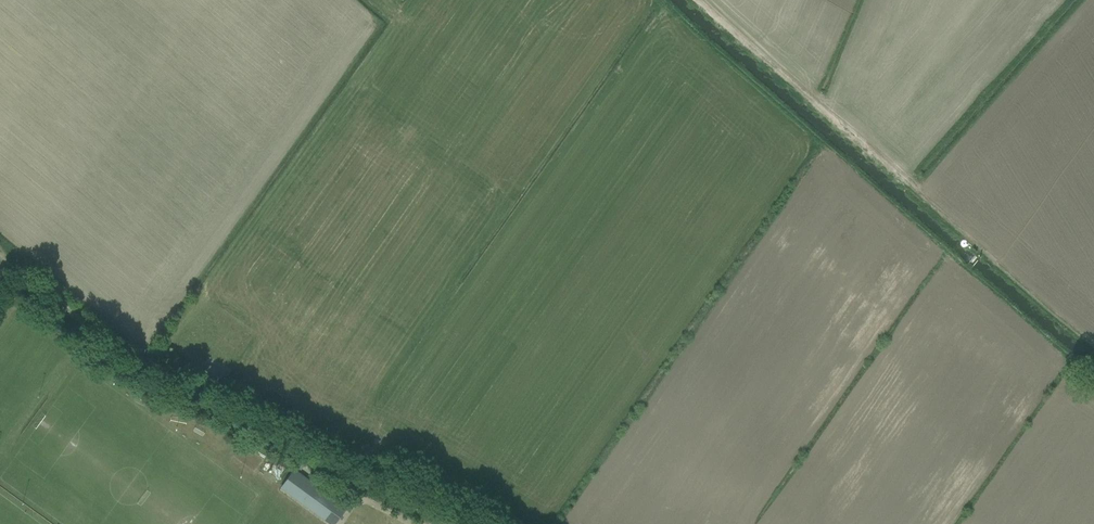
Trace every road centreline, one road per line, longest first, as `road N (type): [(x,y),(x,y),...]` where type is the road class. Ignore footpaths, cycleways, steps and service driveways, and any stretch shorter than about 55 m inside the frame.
road 1 (track): [(453,523),(292,445),(127,350),(10,260)]

